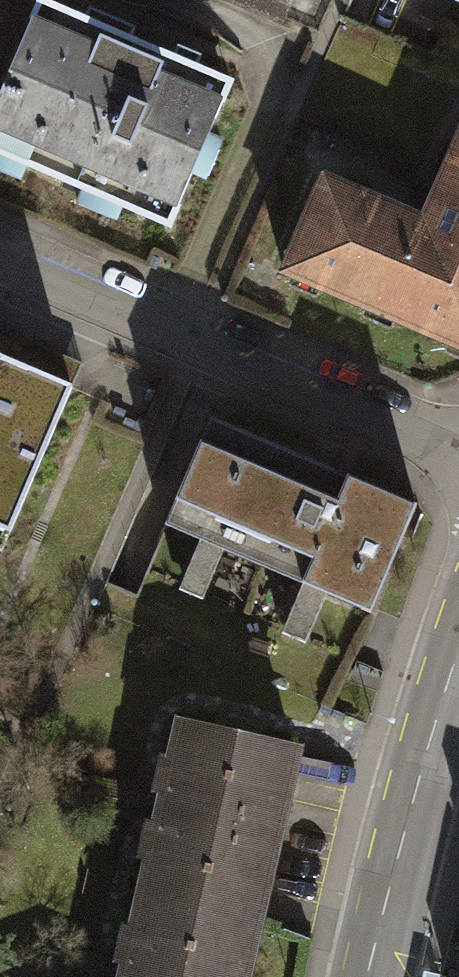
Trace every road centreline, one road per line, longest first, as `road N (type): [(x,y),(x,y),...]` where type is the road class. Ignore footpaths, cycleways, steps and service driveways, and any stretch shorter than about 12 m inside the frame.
road 1 (residential): [(458,451),(0,260)]
road 2 (tertiary): [(458,636),(366,976)]

